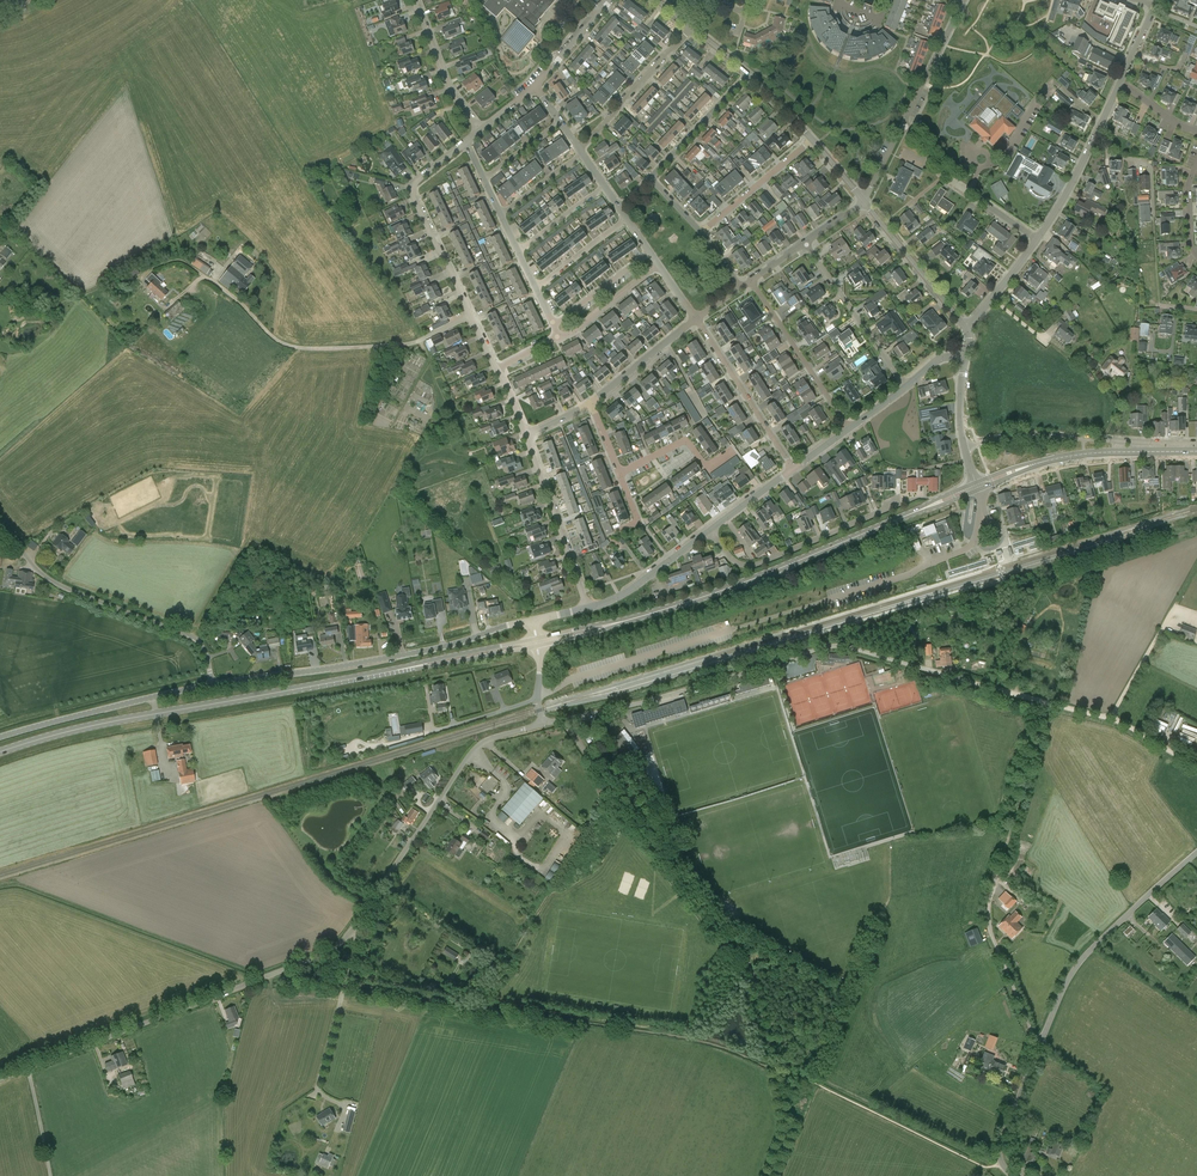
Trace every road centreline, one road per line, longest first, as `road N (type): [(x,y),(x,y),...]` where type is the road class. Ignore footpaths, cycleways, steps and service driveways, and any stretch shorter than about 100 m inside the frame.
road 1 (secondary): [(0,752),(107,722),(537,643)]
road 2 (unclassified): [(770,1175),(786,1128),(752,970),(562,720)]
road 3 (unclassified): [(562,720),(835,645),(989,687)]
road 4 (secondary): [(537,643),(713,594),(911,514)]
road 5 (unclassified): [(0,1079),(319,956),(353,930)]
road 6 (unclassified): [(353,930),(473,750),(543,724)]
road 7 (unclassified): [(213,685),(193,633),(55,579),(0,521)]
road 8 (unclassified): [(1037,1048),(1075,965),(1196,850)]
road 9 (residential): [(1196,442),(1035,435),(965,448)]
road 10 (track): [(989,687),(1110,719),(1196,768)]
road 11 (unclassified): [(213,685),(0,738)]
road 12 (residential): [(709,531),(734,560),(760,564),(893,502)]
road 13 (unclassified): [(409,654),(213,685)]
road 14 (residential): [(526,435),(588,608)]
road 15 (track): [(1048,704),(994,878)]
road 16 (unclassified): [(994,878),(987,921),(1037,1048)]
road 17 (residential): [(1038,240),(945,175),(902,126)]
road 18 (residential): [(793,468),(696,318)]
road 19 (track): [(1110,719),(1196,563)]
road 20 (unclassified): [(1038,240),(1120,82)]
road 21 (residential): [(850,428),(752,281)]
road 22 (residential): [(905,387),(806,243)]
road 23 (residential): [(579,150),(691,27)]
road 24 (unclassified): [(316,1087),(355,947),(353,930)]
road 25 (tertiary): [(965,326),(865,202)]
road 26 (residential): [(701,233),(812,139)]
road 27 (residential): [(480,130),(452,90),(417,0)]
road 28 (unclassified): [(588,608),(626,593),(709,531)]
road 29 (residential): [(651,178),(749,73)]
road 30 (residential): [(902,126),(964,0)]
road 31 (residential): [(412,193),(472,318)]
road 32 (unclassified): [(1012,1175),(999,1146),(1037,1048)]
road 33 (residential): [(620,474),(681,442),(711,465),(736,450)]
road 34 (residential): [(591,402),(696,318)]
road 35 (unclassified): [(409,654),(533,621)]
road 36 (secondary): [(1071,455),(1196,451)]
road 37 (residential): [(560,336),(659,266)]

